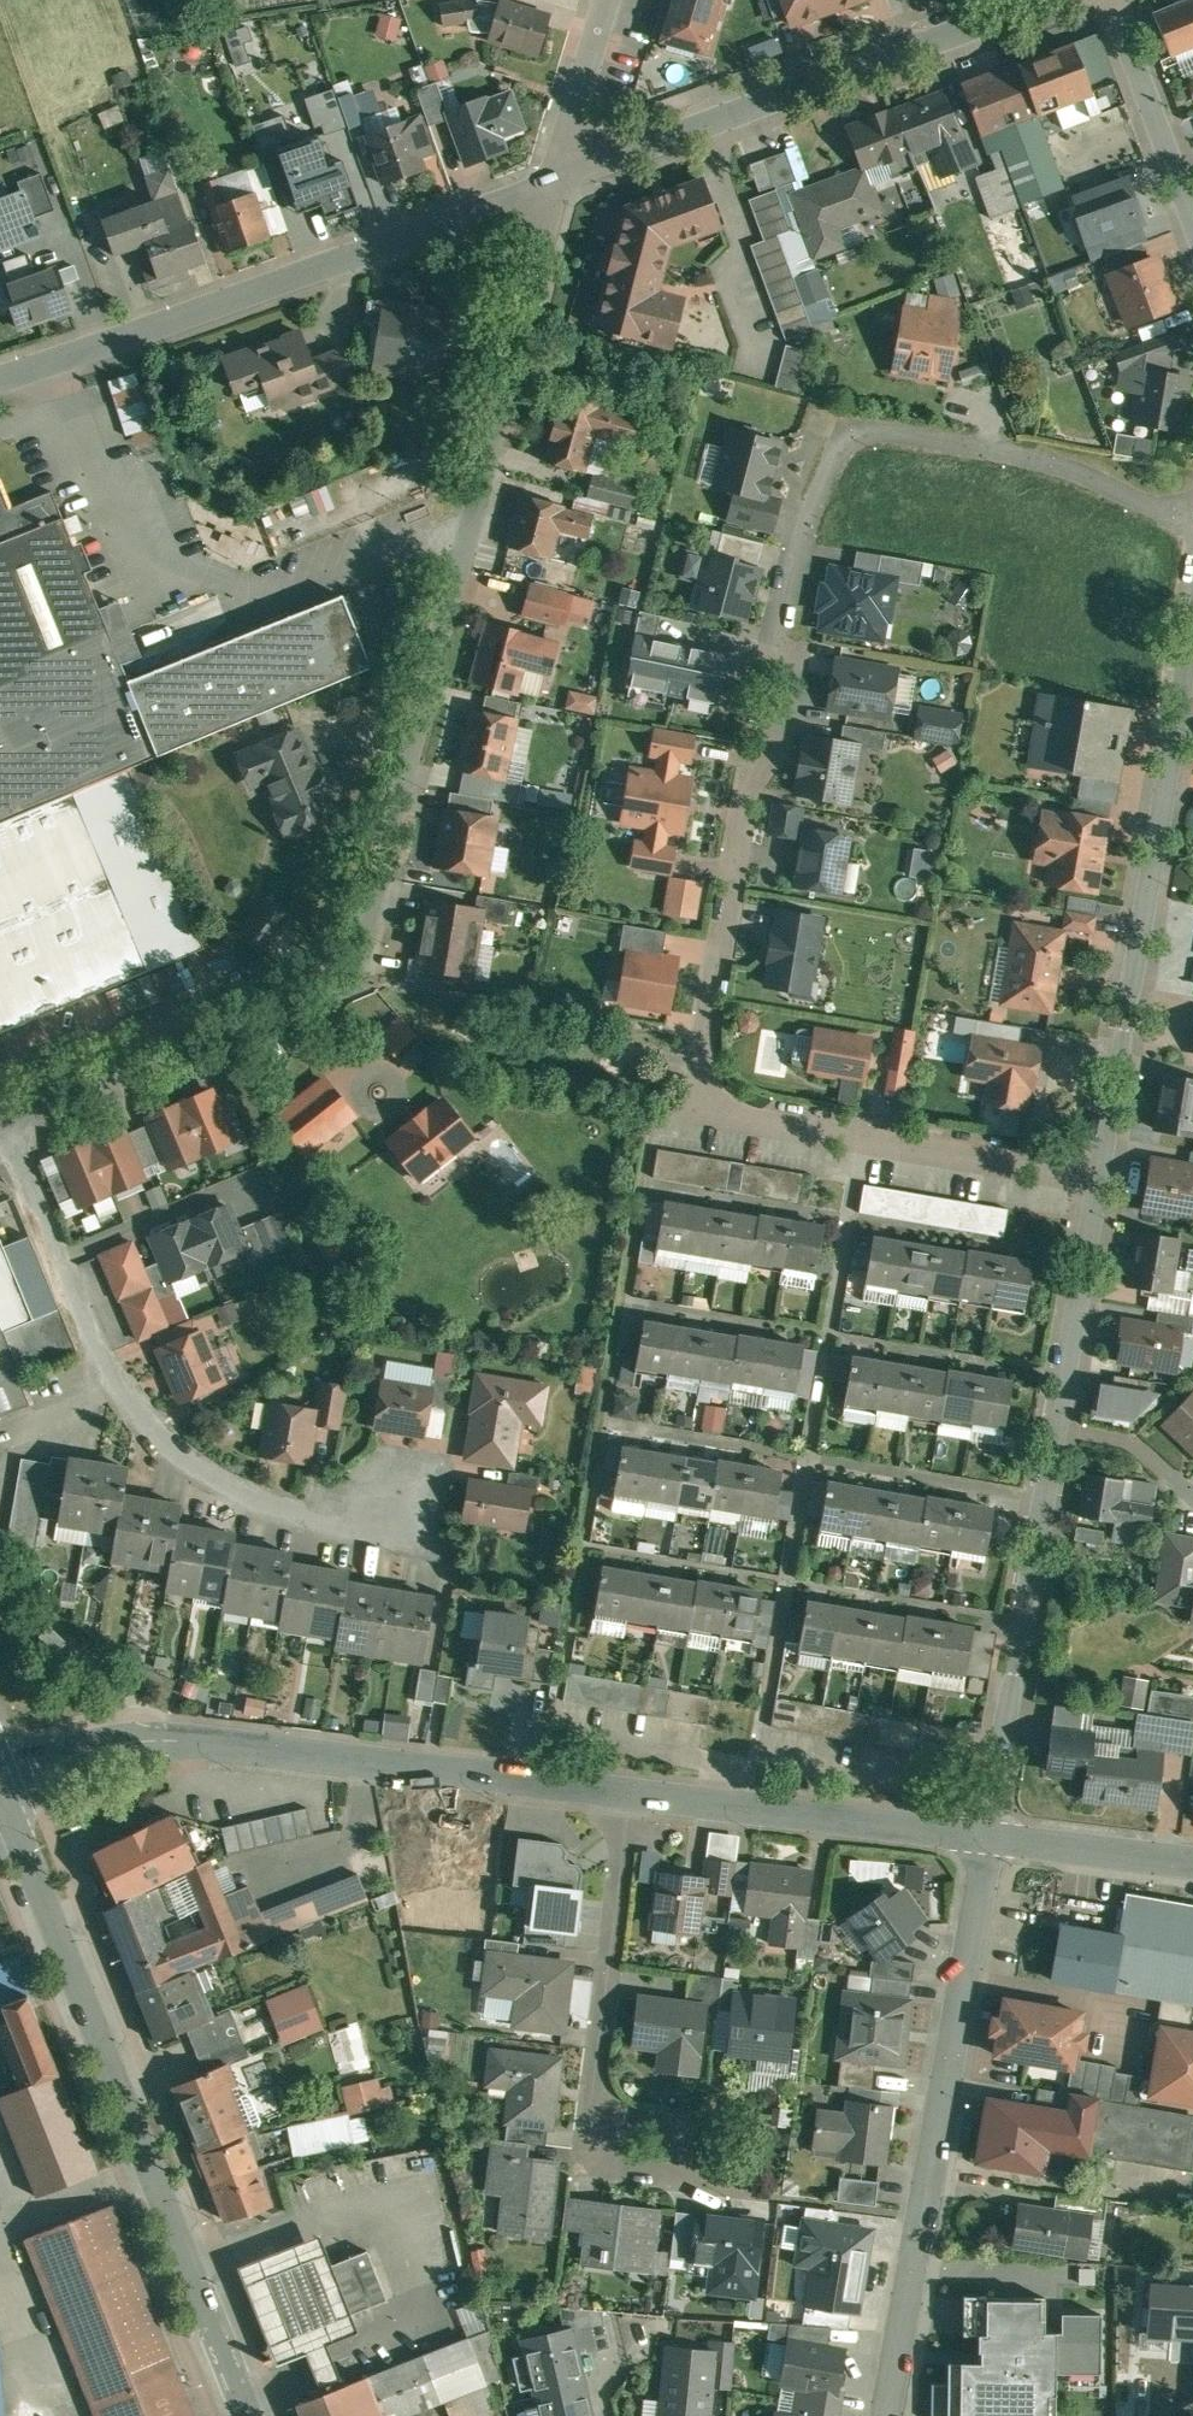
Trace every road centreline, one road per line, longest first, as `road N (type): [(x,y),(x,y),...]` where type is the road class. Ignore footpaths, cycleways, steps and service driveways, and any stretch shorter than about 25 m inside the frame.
road 1 (residential): [(1192,502),(953,441),(868,432),(838,445),(821,471),(771,654),(787,677),(774,747),(750,761),(700,1040),(707,1083),(734,1114),(1098,1178)]
road 2 (residential): [(551,181),(372,931),(348,979),(312,1002),(5,1123)]
road 3 (secondary): [(0,1802),(250,2415)]
road 4 (residential): [(0,1779),(111,1745),(166,1743),(630,1790)]
road 5 (residential): [(5,1123),(96,1352),(138,1409),(238,1491),(315,1514),(413,1524)]
road 6 (residential): [(986,1836),(887,2415)]
road 7 (residential): [(0,377),(551,181)]
road 8 (residential): [(1192,606),(1098,1178)]
road 9 (residential): [(551,181),(1051,0)]
road 10 (residential): [(630,1790),(589,2146),(667,2155)]
road 11 (residential): [(1056,1430),(986,1836)]
road 12 (residential): [(630,1790),(986,1836)]
road 13 (residential): [(1098,1178),(1056,1430)]
road 14 (residential): [(1120,0),(1192,214)]
road 15 (residential): [(986,1836),(1192,1861)]
road 16 (residential): [(604,0),(551,181)]
road 17 (residential): [(1192,1496),(1134,1443),(1056,1430)]

